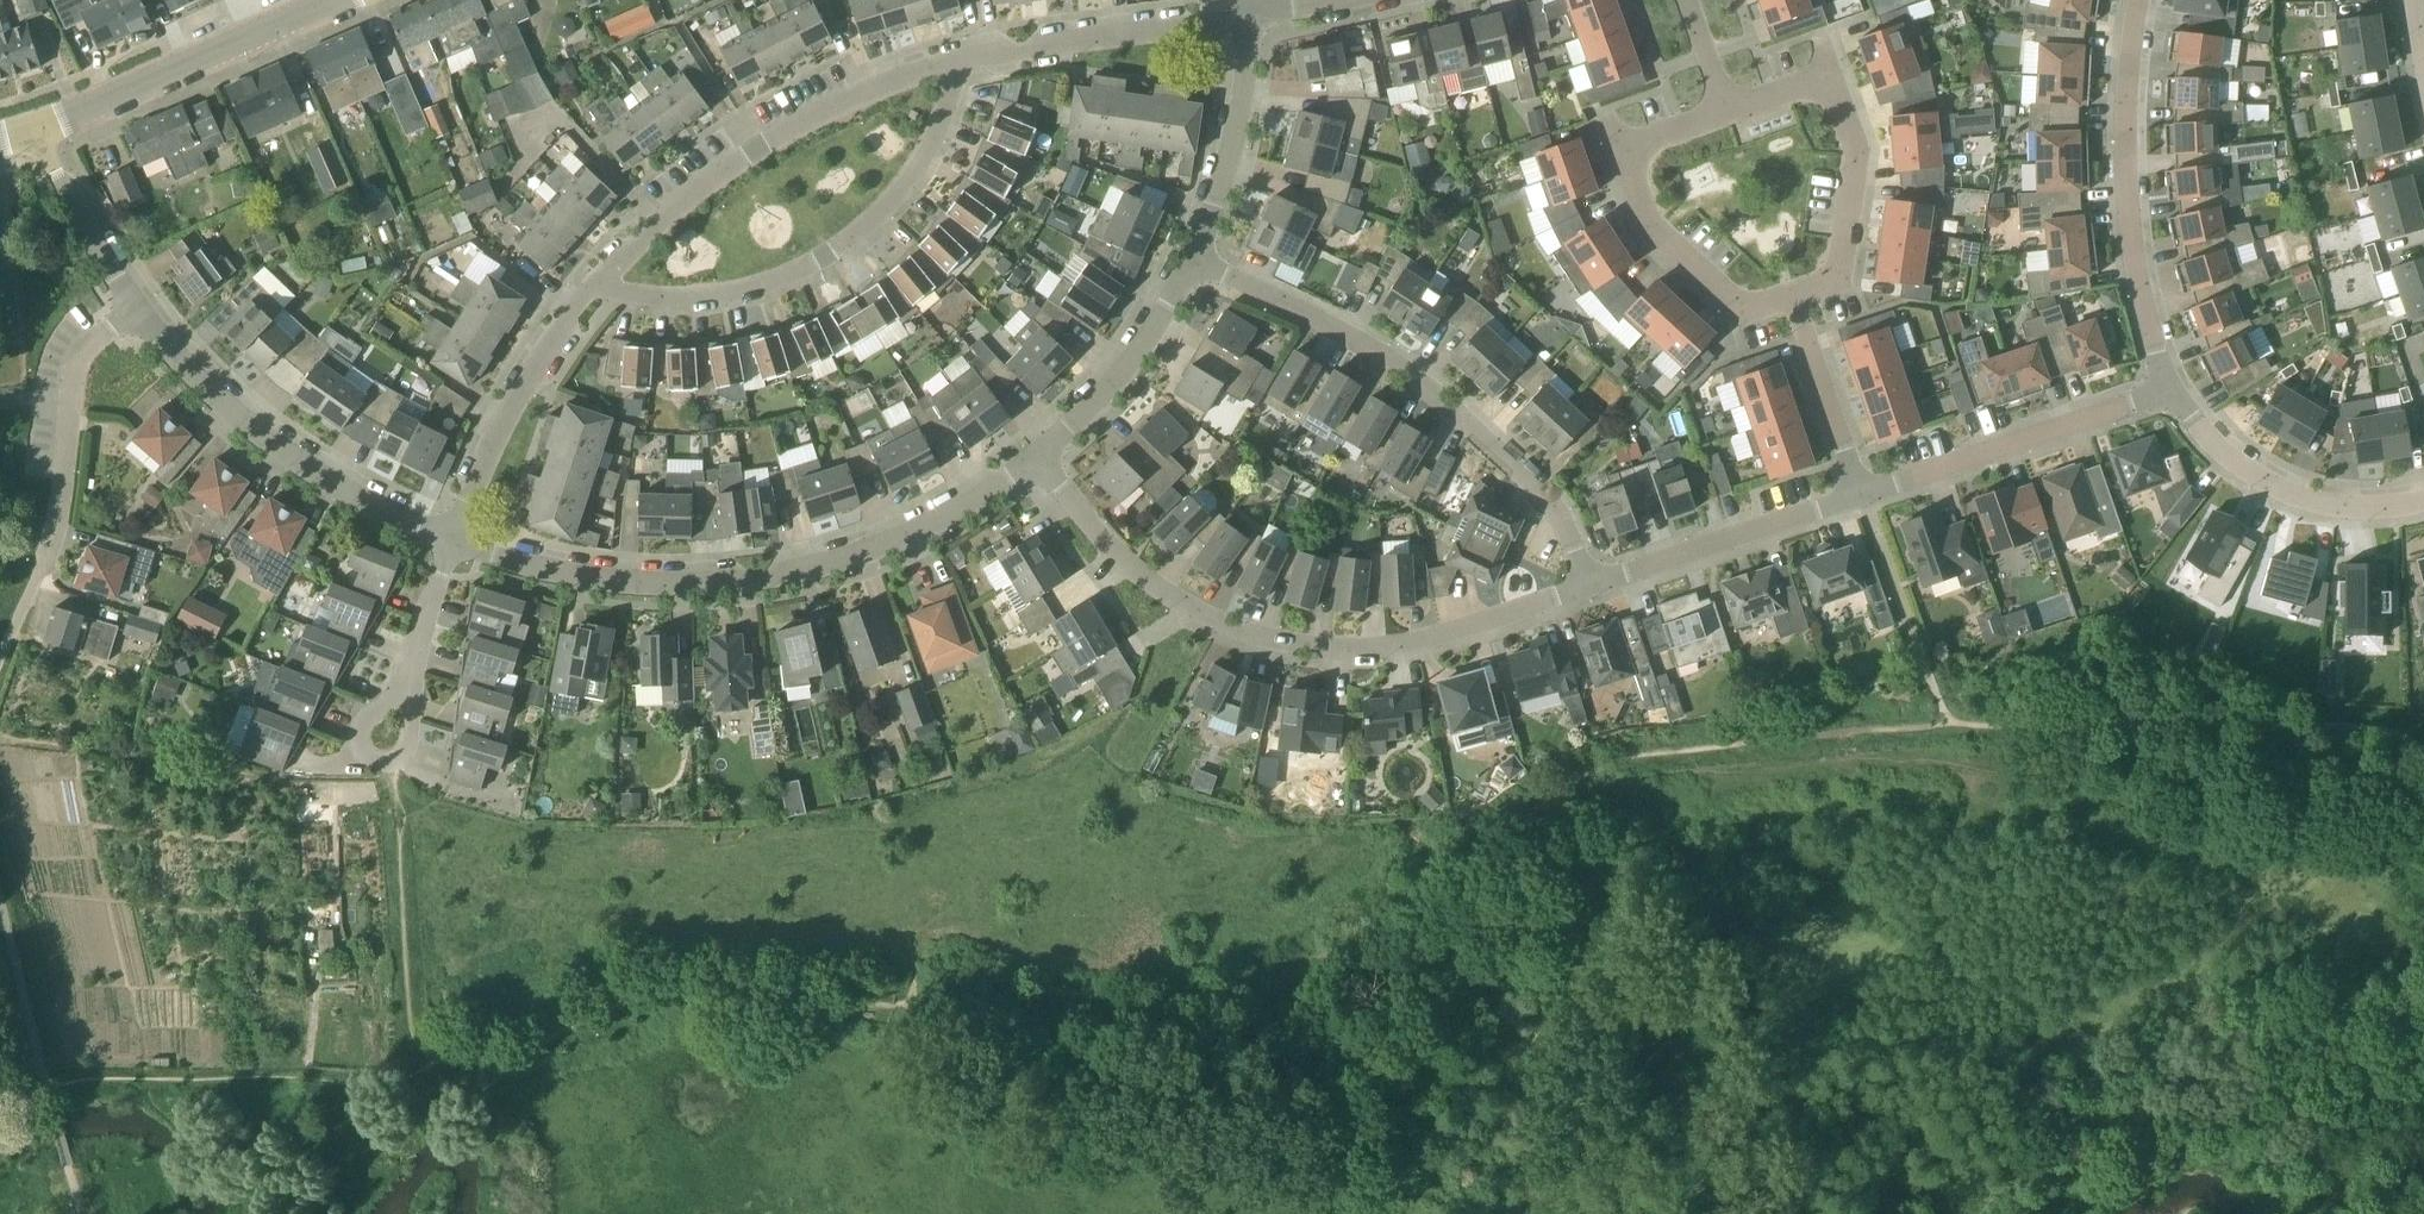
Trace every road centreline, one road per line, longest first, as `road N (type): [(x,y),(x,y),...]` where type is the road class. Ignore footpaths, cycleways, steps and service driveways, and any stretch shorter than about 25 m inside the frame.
road 1 (track): [(2423,756),(2405,736),(2371,729),(2042,721),(1871,728),(1637,755),(1595,765),(1330,958),(1235,1006),(1111,1018),(645,997),(511,1055),(441,1062)]
road 2 (residential): [(454,536),(579,573),(691,584),(756,581),(816,568),(951,516),(1038,458)]
road 3 (residential): [(1522,612),(1400,650),(1245,638),(1124,564),(1038,458)]
road 4 (residential): [(1590,589),(1572,539),(1538,491),(1462,418),(1379,352),(1196,262)]
road 5 (residential): [(606,268),(653,289),(746,299),(783,293),(839,266),(902,207),(941,122),(958,61)]
road 6 (residential): [(606,268),(676,199),(742,150),(844,91),(958,61)]
road 7 (residential): [(2168,392),(2138,285),(2128,190),(2140,0)]
road 8 (residential): [(135,313),(244,420),(339,488),(454,536)]
road 9 (residential): [(1728,111),(1651,138),(1636,154),(1634,178),(1648,223),(1742,305),(1794,300)]
road 10 (residential): [(1794,300),(1841,267),(1861,157),(1834,92),(1817,85),(1728,111)]
road 11 (residential): [(37,133),(341,0)]
road 12 (residential): [(1862,494),(2168,392)]
road 13 (track): [(441,1062),(421,1050),(411,1027),(393,761)]
road 14 (residential): [(454,536),(524,380),(606,268)]
road 15 (residential): [(2423,503),(2355,510),(2267,487),(2232,464),(2168,392)]
road 16 (residential): [(36,578),(57,520),(79,360),(92,341),(135,313)]
road 17 (residential): [(1248,18),(958,61)]
road 18 (residential): [(1590,589),(1862,494)]
road 19 (residential): [(1038,458),(1139,355),(1196,262)]
road 20 (residential): [(1196,262),(1238,119),(1248,18)]
road 21 (residential): [(1794,300),(1862,494)]
road 22 (residential): [(37,133),(135,313)]
road 23 (residential): [(408,680),(454,536)]
road 24 (residential): [(393,761),(372,758),(358,737),(408,680)]

